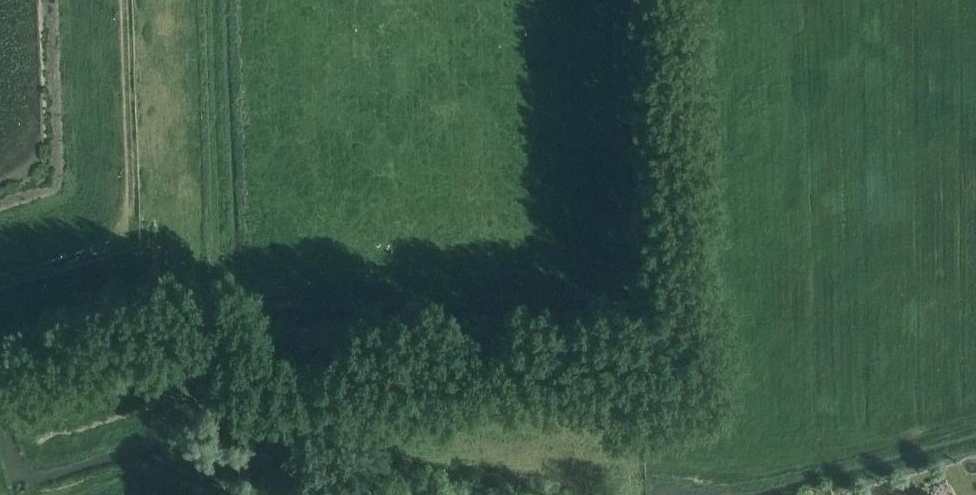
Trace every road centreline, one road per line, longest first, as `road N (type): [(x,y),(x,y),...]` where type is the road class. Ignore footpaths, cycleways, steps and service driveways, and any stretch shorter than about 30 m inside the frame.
road 1 (track): [(217,313),(0,379)]

